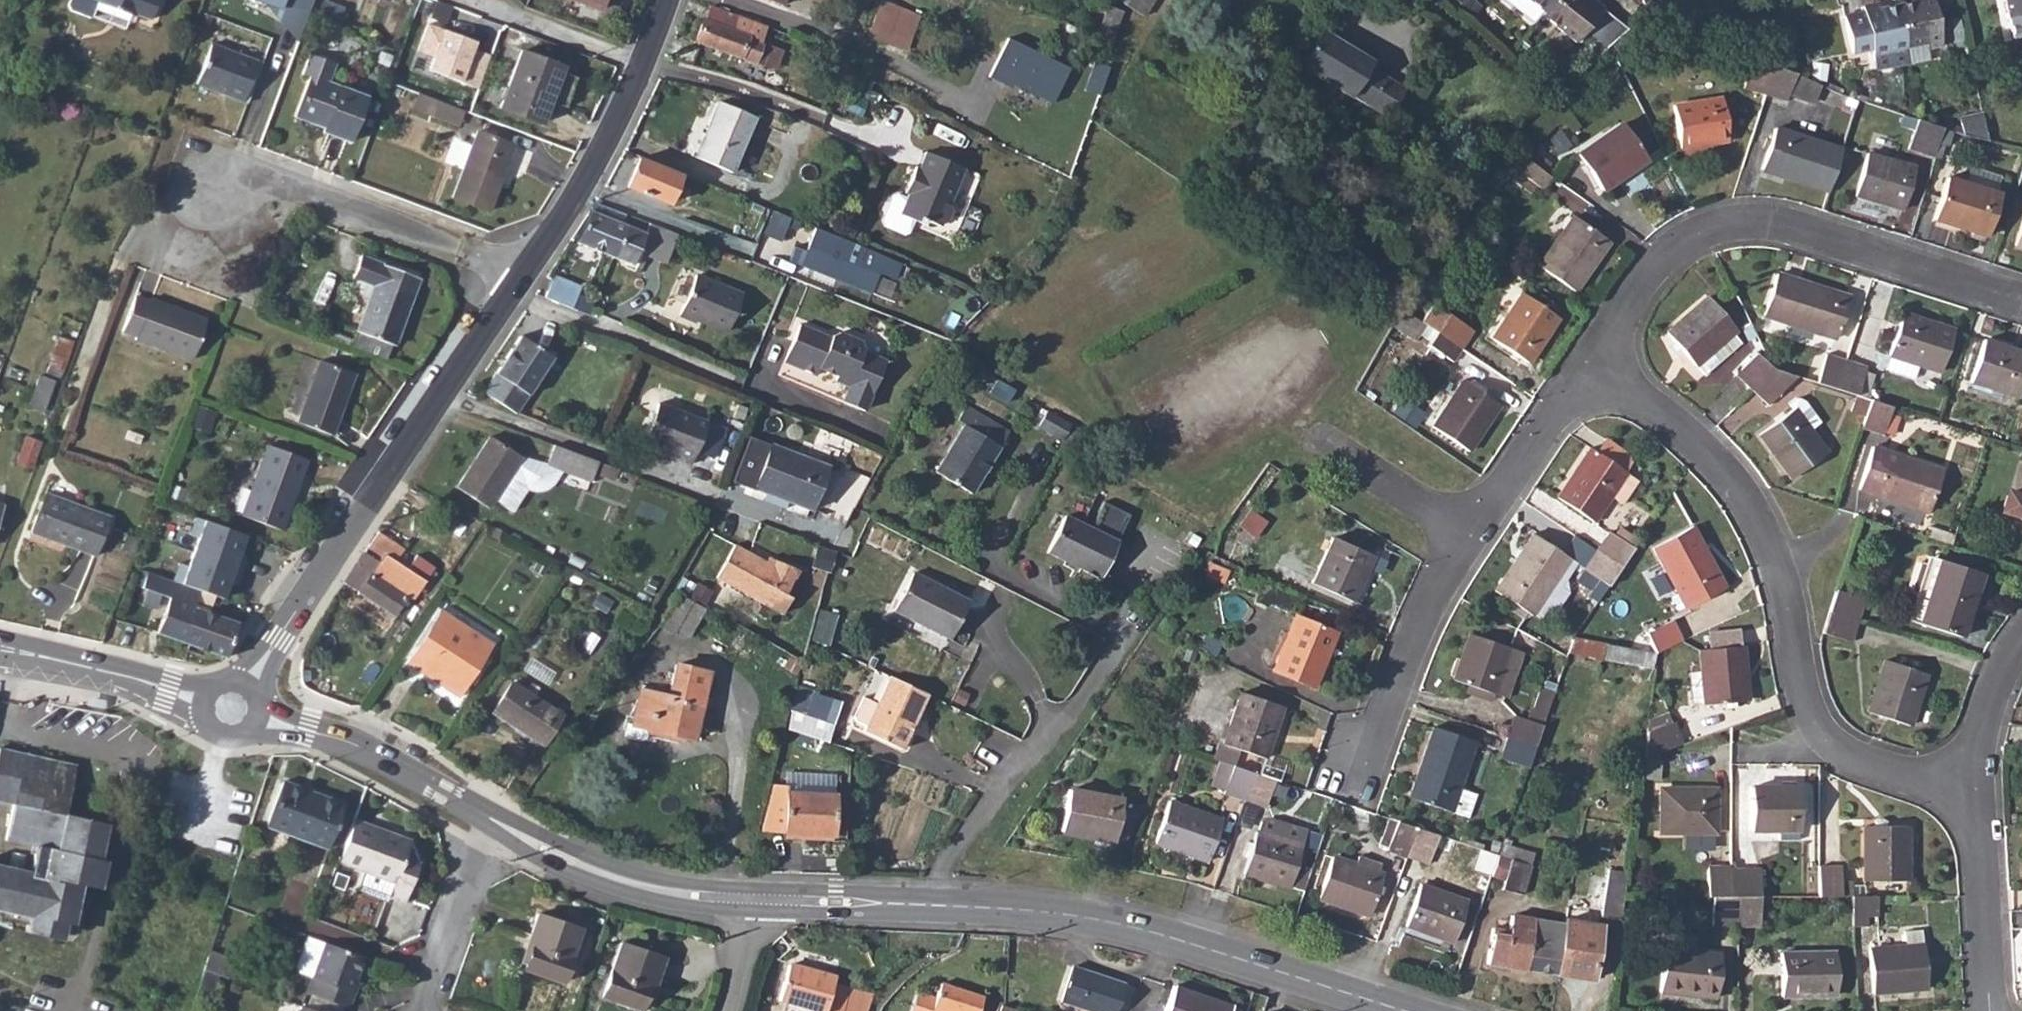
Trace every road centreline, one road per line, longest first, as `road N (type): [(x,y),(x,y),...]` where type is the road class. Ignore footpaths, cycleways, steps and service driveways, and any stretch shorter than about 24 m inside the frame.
road 1 (tertiary): [(749,906),(1006,909),(1085,919),(1416,1010)]
road 2 (residential): [(1976,784),(1898,775),(1823,736),(1802,697),(1775,562),(1746,503),(1708,453),(1586,372)]
road 3 (residential): [(2021,303),(1797,230),(1746,223),(1697,234),(1666,253),(1586,372)]
road 4 (residential): [(520,280),(235,704)]
road 5 (residential): [(520,280),(259,179),(188,209)]
road 6 (tertiary): [(235,704),(341,741),(499,824)]
road 7 (residential): [(1470,532),(1350,771)]
road 8 (tertiary): [(499,824),(637,890),(749,906)]
road 9 (tertiary): [(0,650),(235,704)]
road 10 (residential): [(643,73),(520,280)]
road 11 (residential): [(1976,784),(1992,1010)]
road 12 (residential): [(499,824),(479,846),(423,1010)]
road 13 (residential): [(1586,372),(1470,532)]
road 14 (residential): [(643,73),(463,0)]
road 15 (residential): [(1470,532),(1323,445)]
road 16 (residential): [(2021,644),(1986,718),(1976,784)]

